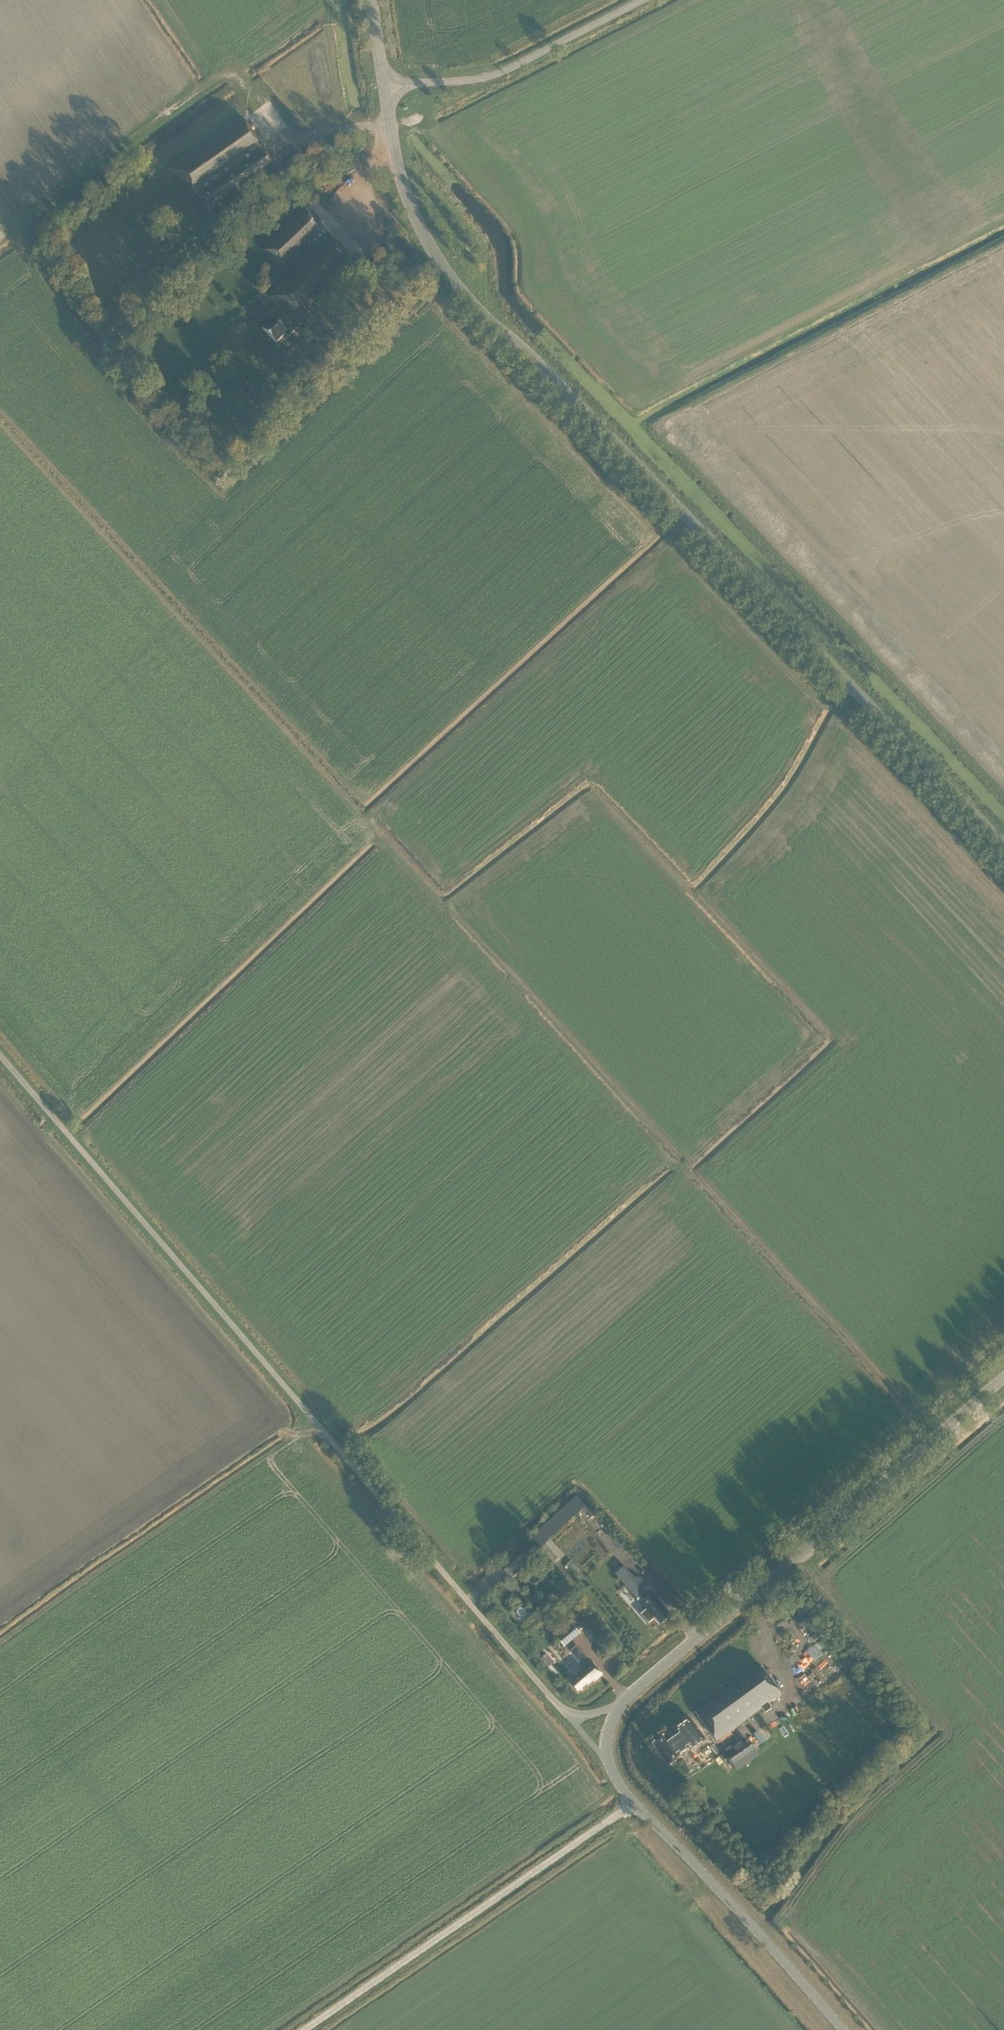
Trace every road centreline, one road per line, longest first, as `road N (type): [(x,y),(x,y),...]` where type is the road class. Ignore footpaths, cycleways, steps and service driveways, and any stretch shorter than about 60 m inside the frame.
road 1 (tertiary): [(1003,847),(544,366),(457,286),(406,193),(385,88)]
road 2 (unclassified): [(564,1713),(0,1059)]
road 3 (tertiary): [(622,1705),(1003,1377)]
road 4 (track): [(308,2029),(633,1806)]
road 5 (tertiary): [(838,2029),(633,1806),(606,1764)]
road 6 (unclassified): [(385,88),(503,72),(643,0)]

